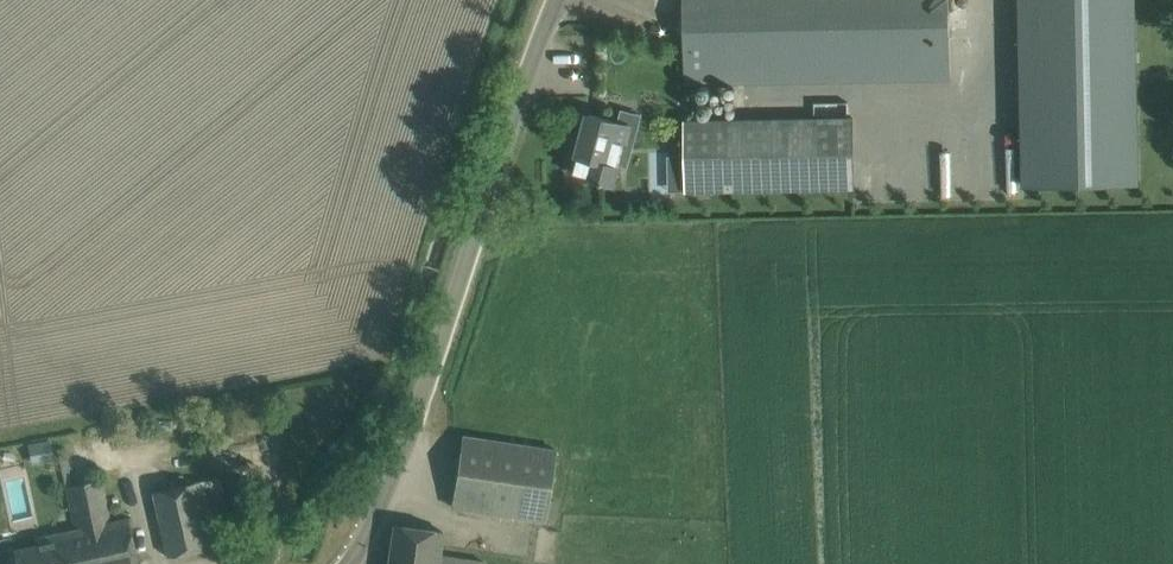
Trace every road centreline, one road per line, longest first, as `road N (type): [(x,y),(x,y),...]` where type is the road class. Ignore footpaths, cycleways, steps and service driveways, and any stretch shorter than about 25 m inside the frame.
road 1 (unclassified): [(345,563),(397,474),(536,64),(567,0)]

